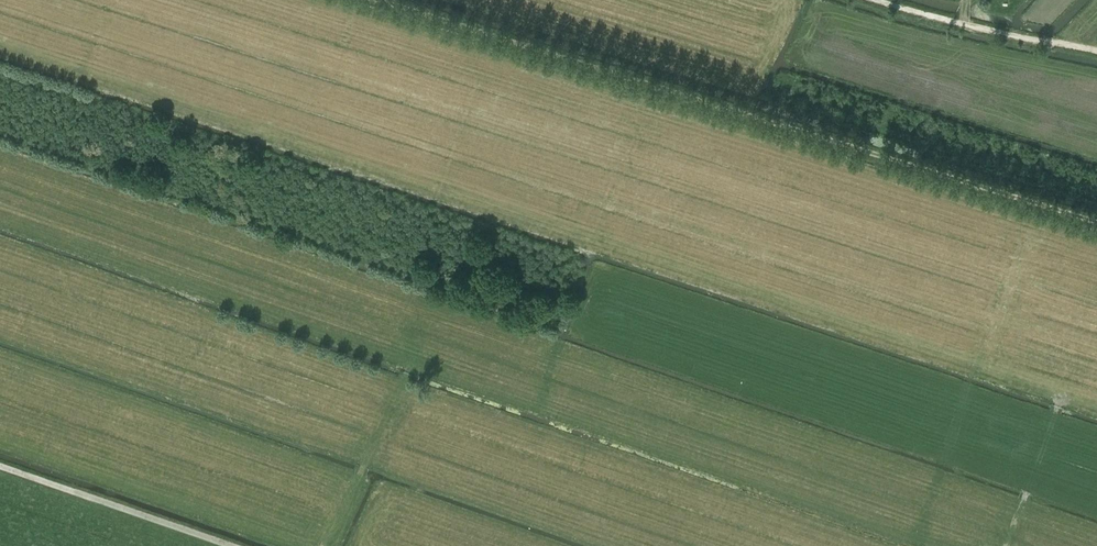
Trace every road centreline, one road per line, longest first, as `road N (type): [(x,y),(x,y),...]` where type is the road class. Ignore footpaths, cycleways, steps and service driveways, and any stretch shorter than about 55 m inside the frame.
road 1 (track): [(1096,222),(375,0)]
road 2 (track): [(225,545),(0,469)]
road 3 (track): [(1096,49),(873,0)]

